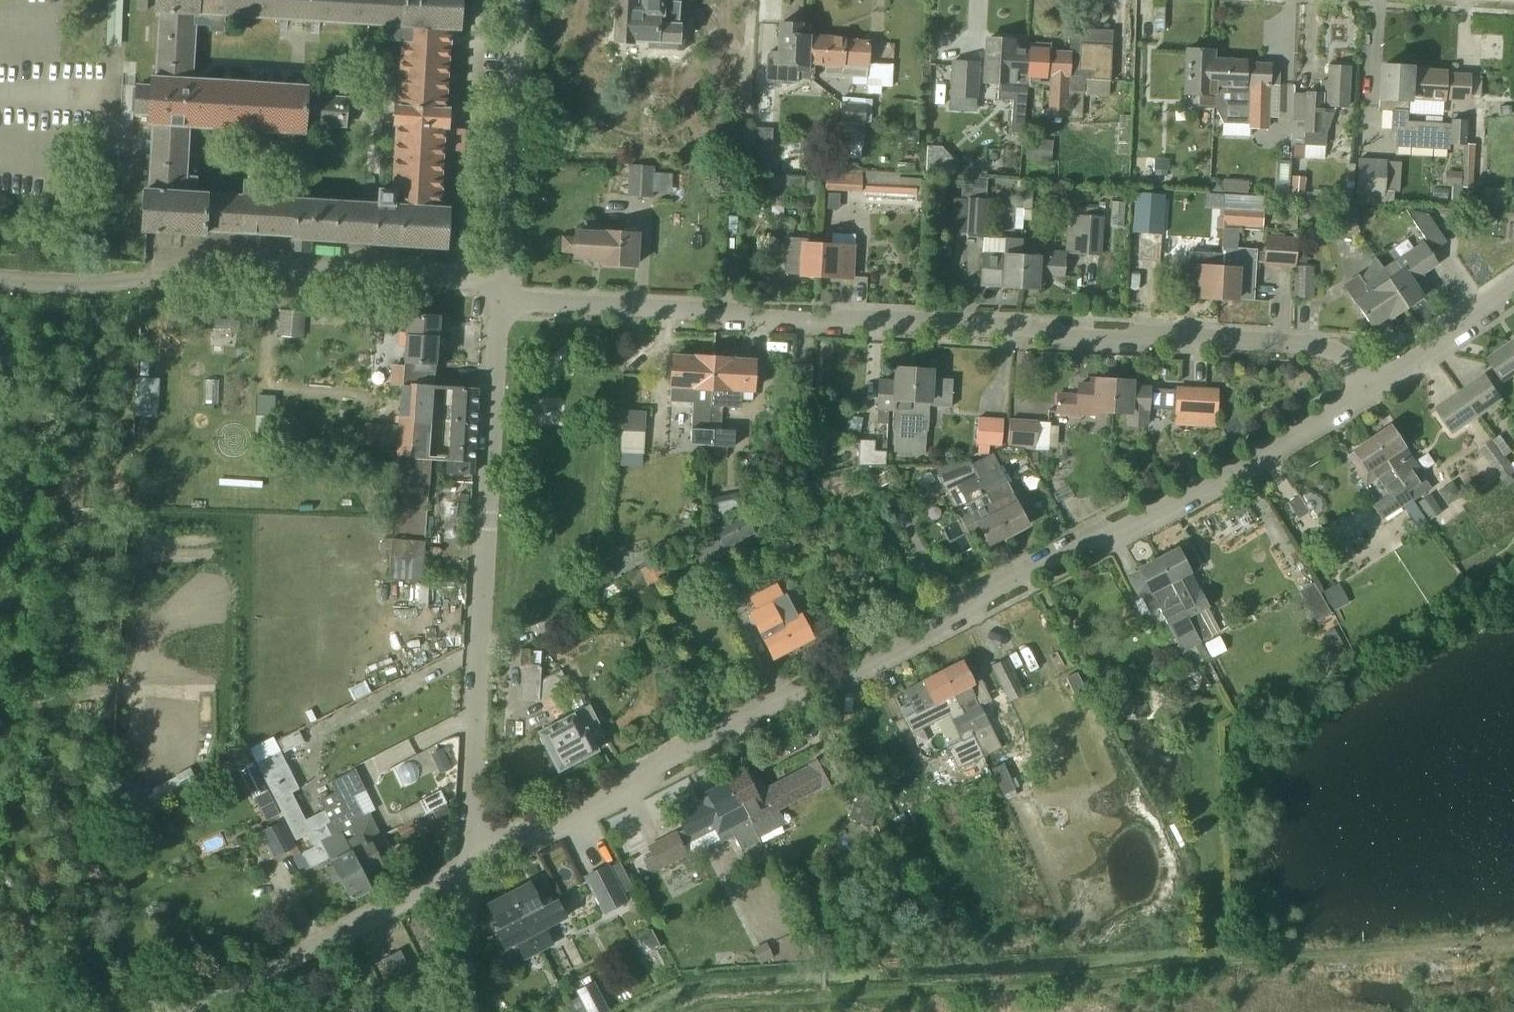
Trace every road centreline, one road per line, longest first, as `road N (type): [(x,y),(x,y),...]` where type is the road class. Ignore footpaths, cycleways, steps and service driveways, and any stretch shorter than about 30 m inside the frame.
road 1 (residential): [(475,842),(530,837),(1227,472),(1376,382)]
road 2 (residential): [(1376,382),(1321,346),(501,302)]
road 3 (residential): [(475,842),(501,302)]
road 4 (residential): [(0,278),(81,285),(233,266),(501,279)]
road 5 (residential): [(194,1011),(473,867)]
road 6 (residential): [(501,279),(520,0)]
road 7 (residential): [(1376,382),(1513,288)]
road 8 (residential): [(463,1011),(473,867)]

